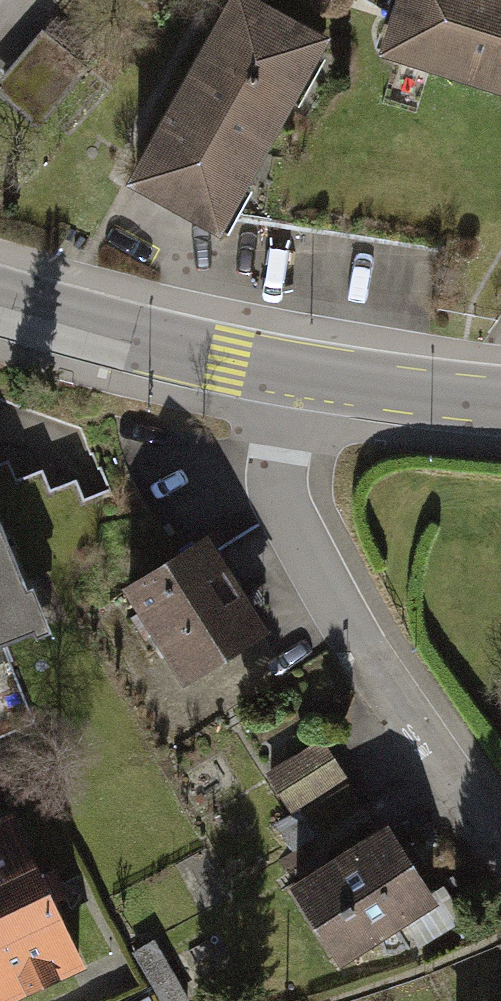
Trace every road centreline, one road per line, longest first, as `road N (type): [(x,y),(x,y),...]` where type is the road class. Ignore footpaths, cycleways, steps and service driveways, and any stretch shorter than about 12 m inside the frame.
road 1 (residential): [(293,375),(278,466),(280,501),(363,651),(500,849)]
road 2 (tertiary): [(293,375),(0,300)]
road 3 (tertiary): [(500,401),(293,375)]

